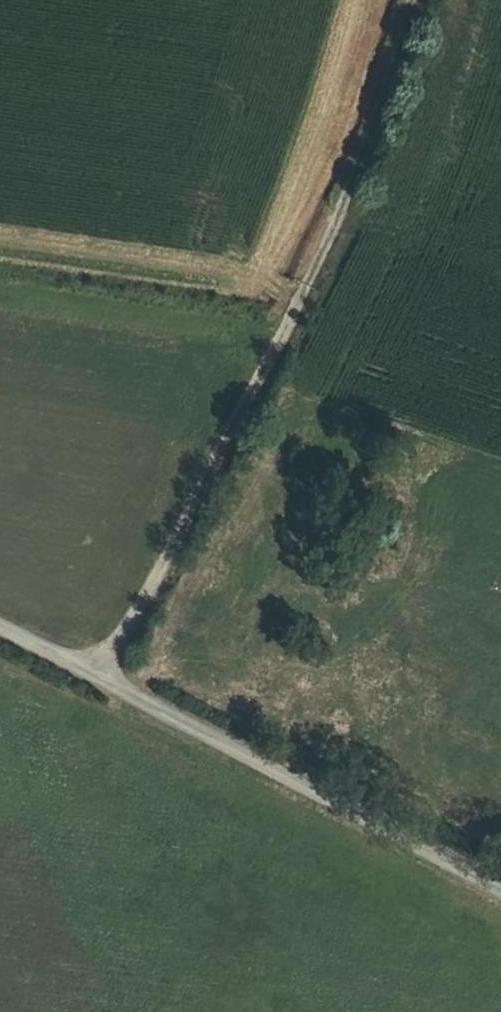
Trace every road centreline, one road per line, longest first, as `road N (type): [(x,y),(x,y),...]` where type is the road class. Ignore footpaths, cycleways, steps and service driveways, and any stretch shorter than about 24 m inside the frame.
road 1 (track): [(90,671),(155,581),(346,207),(416,0)]
road 2 (track): [(0,629),(500,891)]
road 3 (track): [(0,240),(262,274),(323,110),(352,0)]

